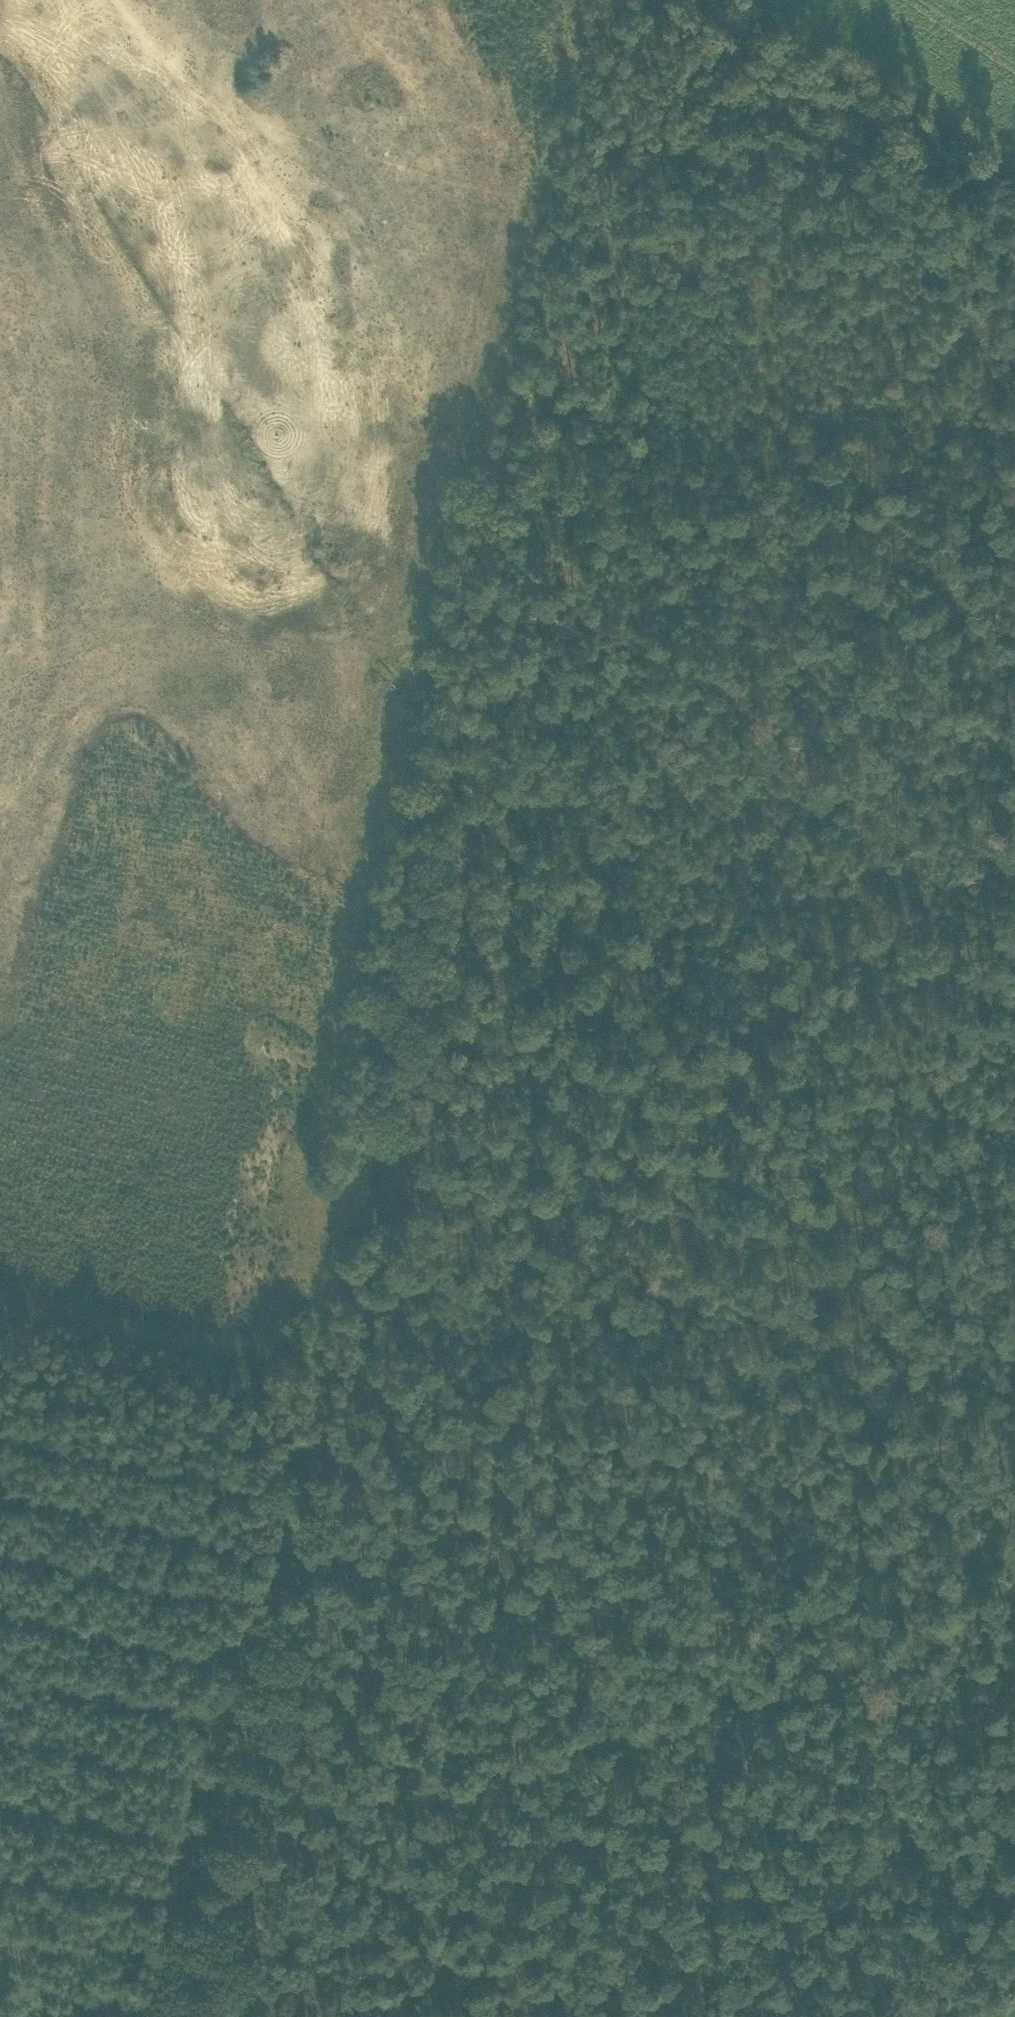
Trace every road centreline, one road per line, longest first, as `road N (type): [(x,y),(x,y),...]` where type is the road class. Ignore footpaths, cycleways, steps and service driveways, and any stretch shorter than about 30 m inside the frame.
road 1 (track): [(588,0),(186,2016)]
road 2 (track): [(0,1283),(319,1349)]

